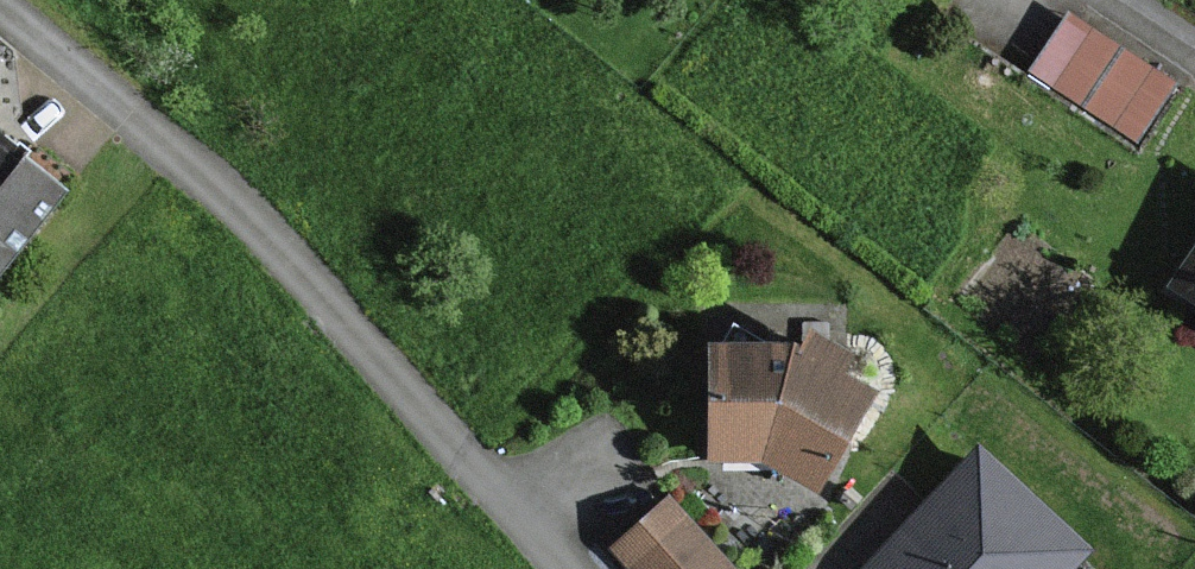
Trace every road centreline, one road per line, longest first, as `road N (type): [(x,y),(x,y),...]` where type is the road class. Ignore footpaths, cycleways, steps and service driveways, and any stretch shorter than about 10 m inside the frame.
road 1 (residential): [(0,6),(189,173),(448,442)]
road 2 (residential): [(563,568),(448,442)]

